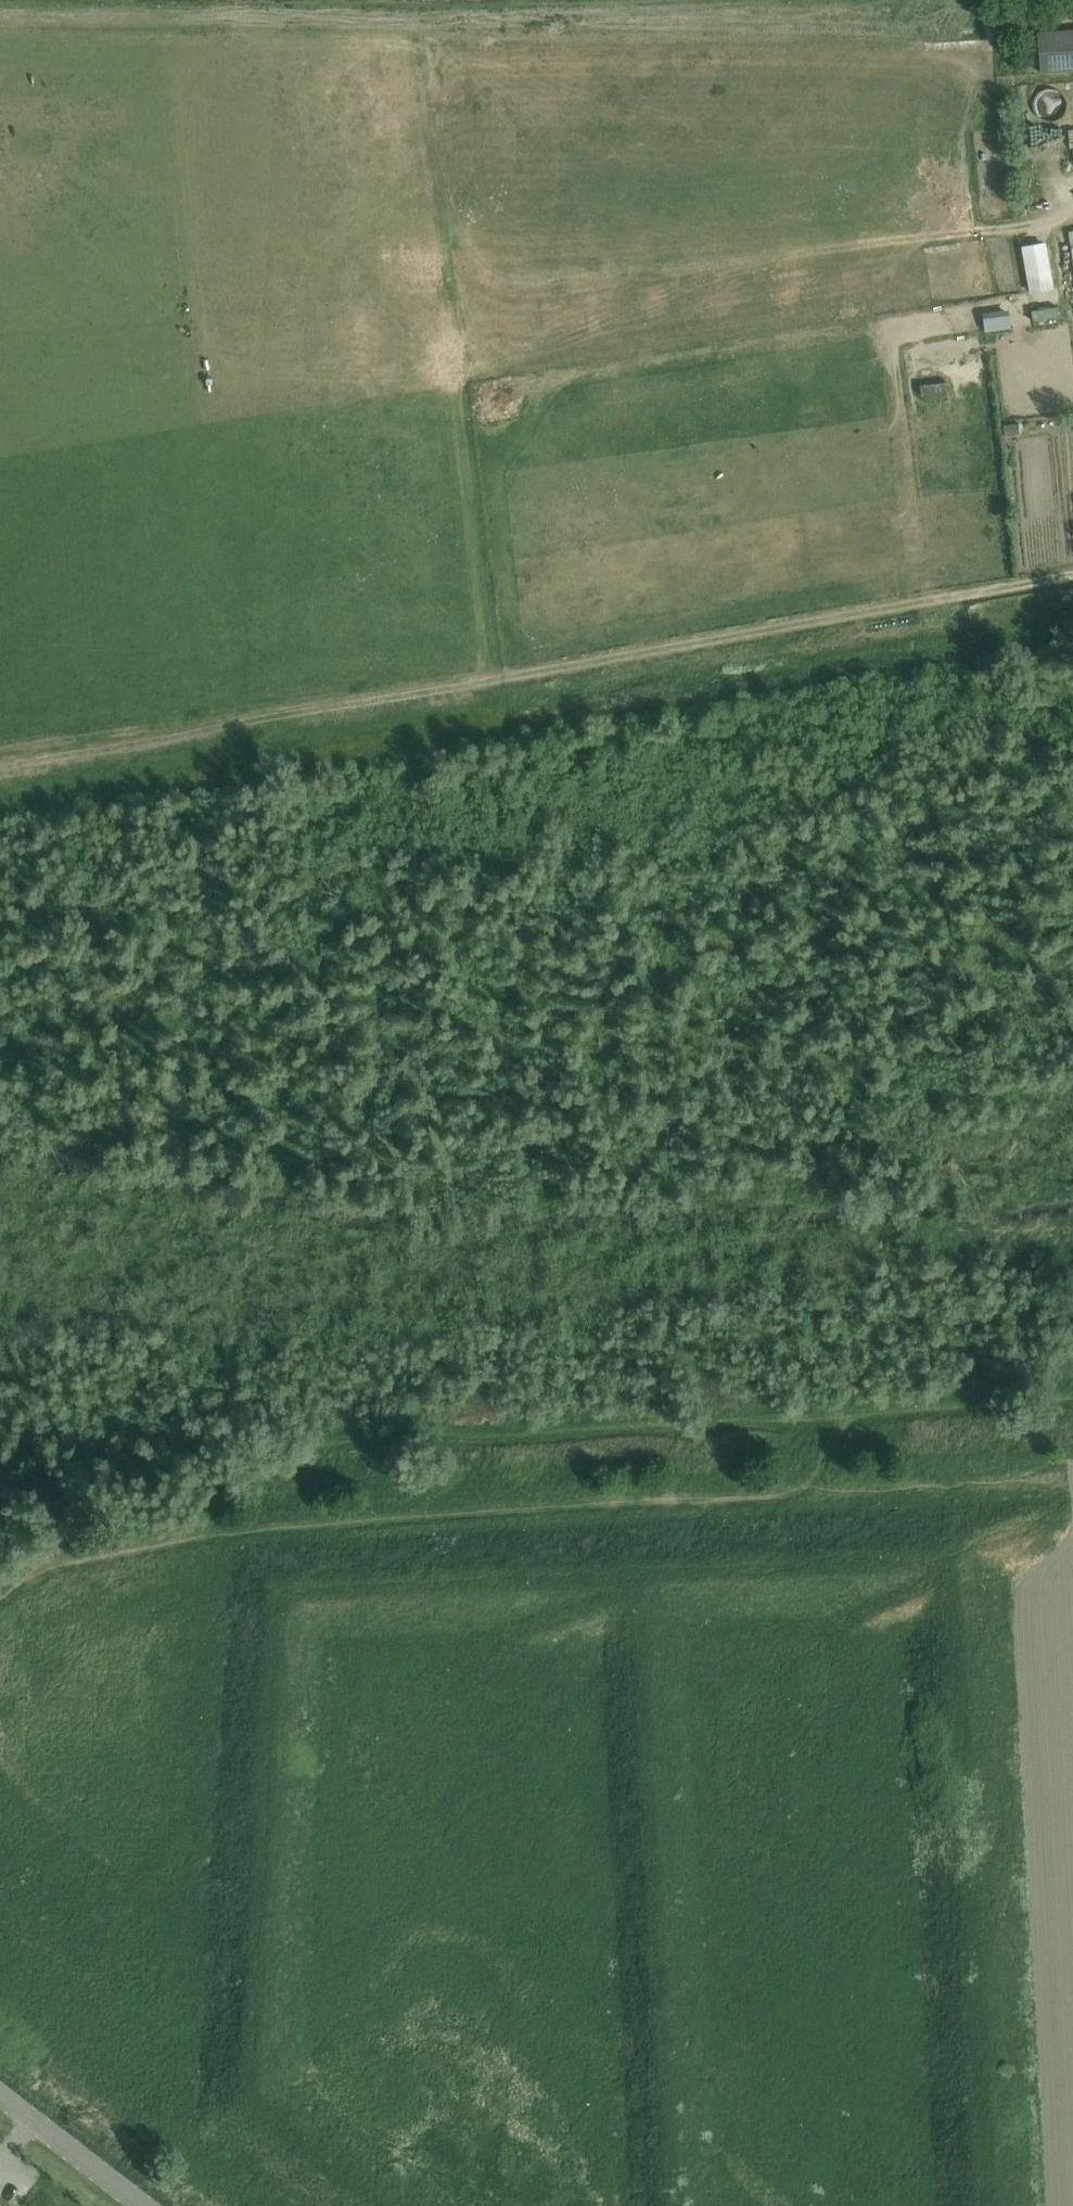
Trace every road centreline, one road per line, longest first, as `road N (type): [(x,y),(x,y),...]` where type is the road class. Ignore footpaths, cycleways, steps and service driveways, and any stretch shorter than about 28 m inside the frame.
road 1 (track): [(1072,578),(506,678),(0,751)]
road 2 (unclassified): [(145,2205),(0,2095)]

